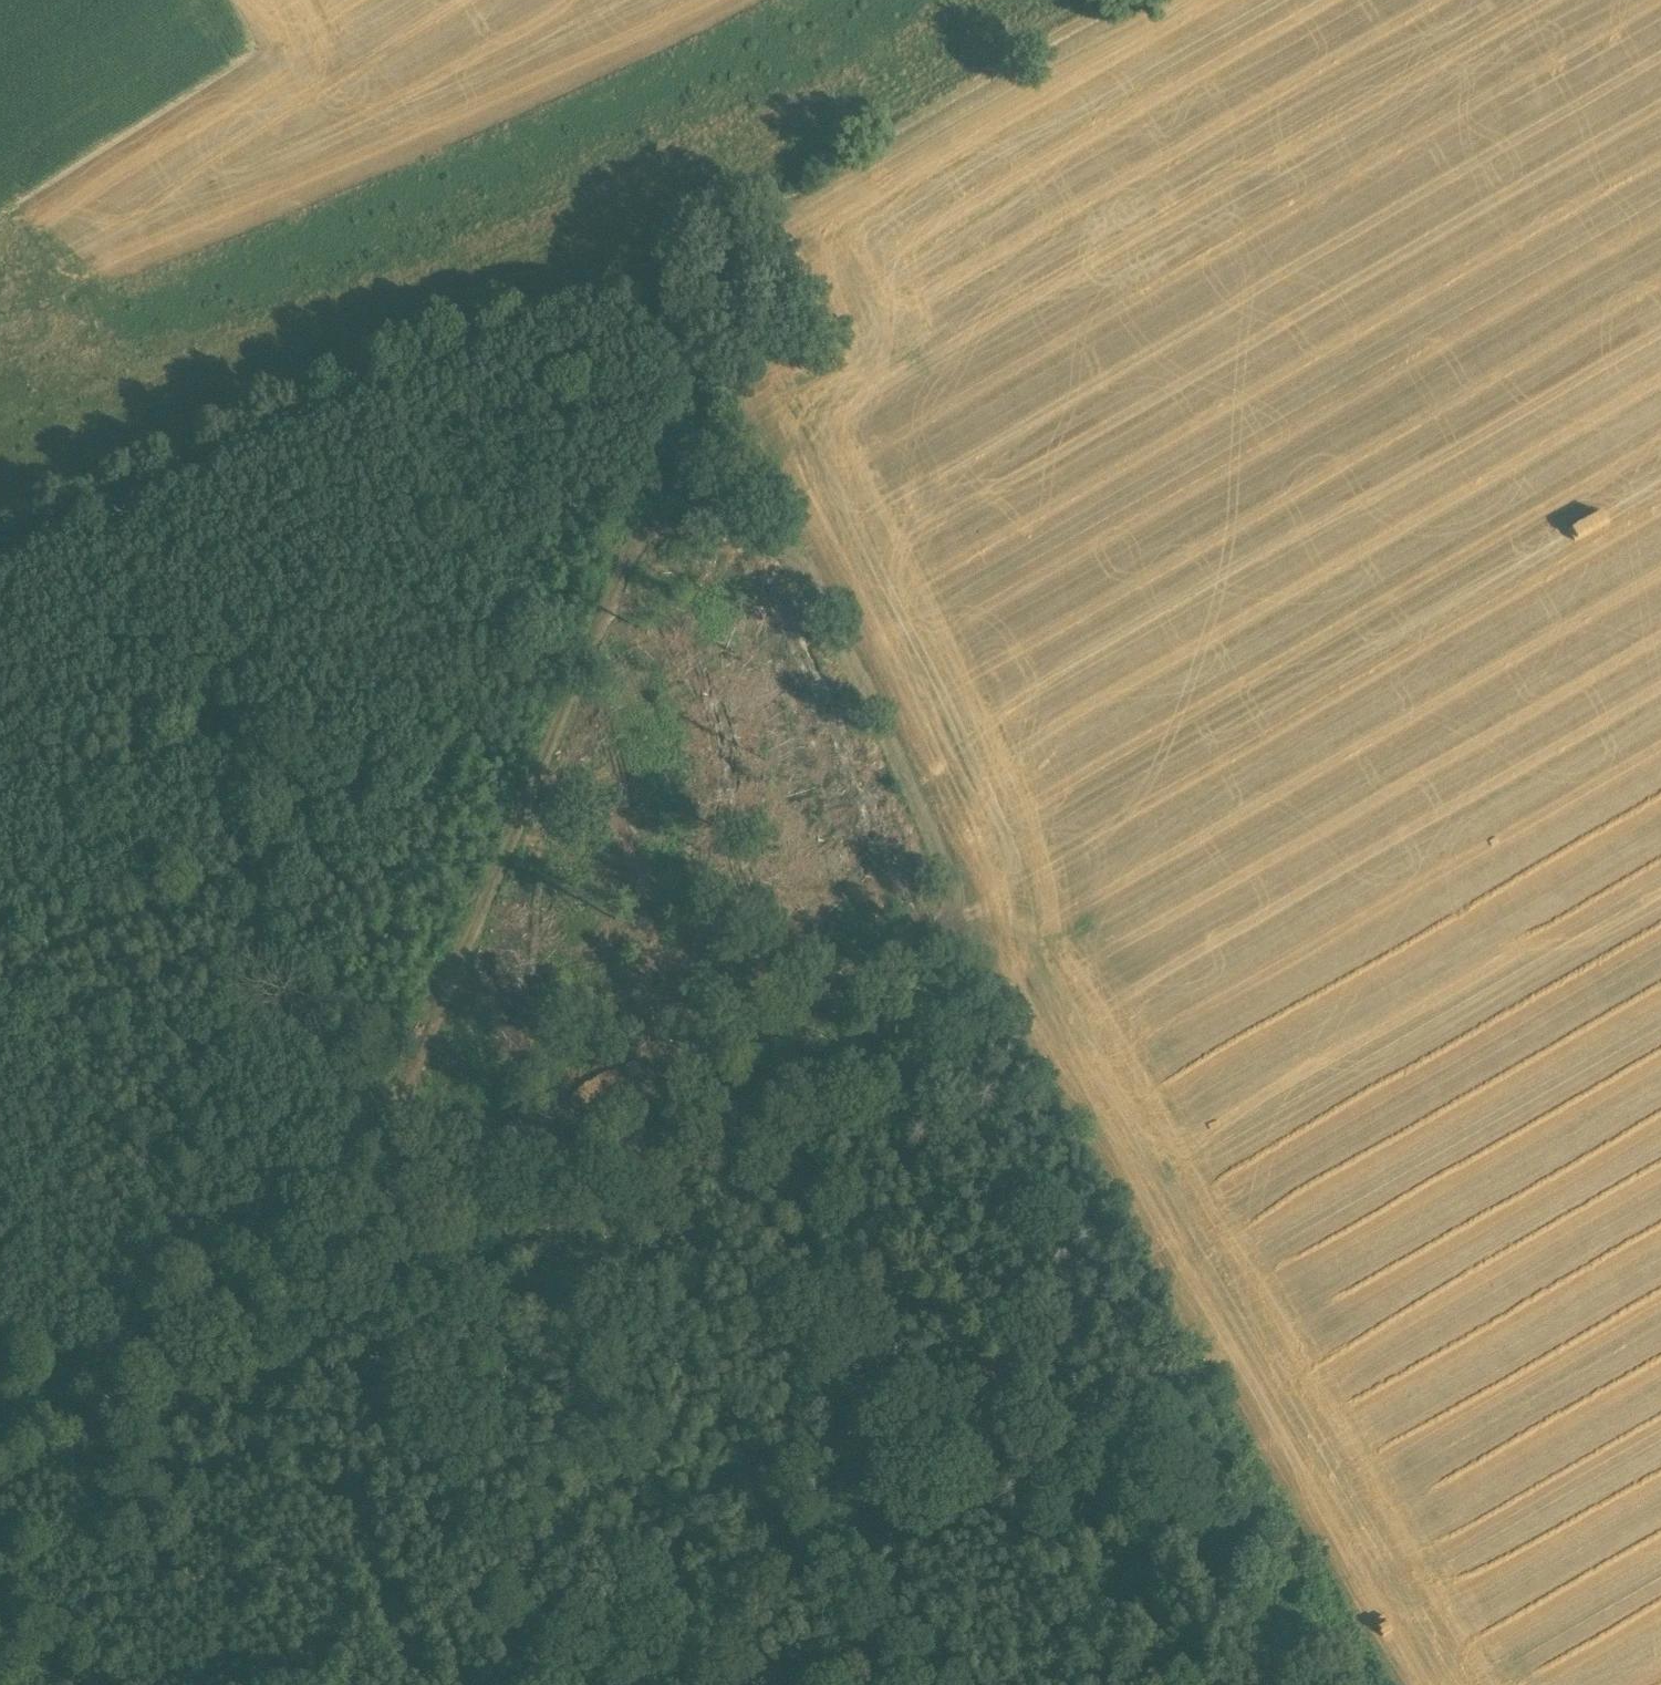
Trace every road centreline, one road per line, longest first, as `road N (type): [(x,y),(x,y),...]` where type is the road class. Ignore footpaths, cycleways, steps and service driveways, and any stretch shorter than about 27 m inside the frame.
road 1 (track): [(0,1445),(346,1263),(360,1192),(493,921),(583,671),(639,547),(712,322),(797,265),(755,188)]
road 2 (track): [(346,1263),(945,952)]

